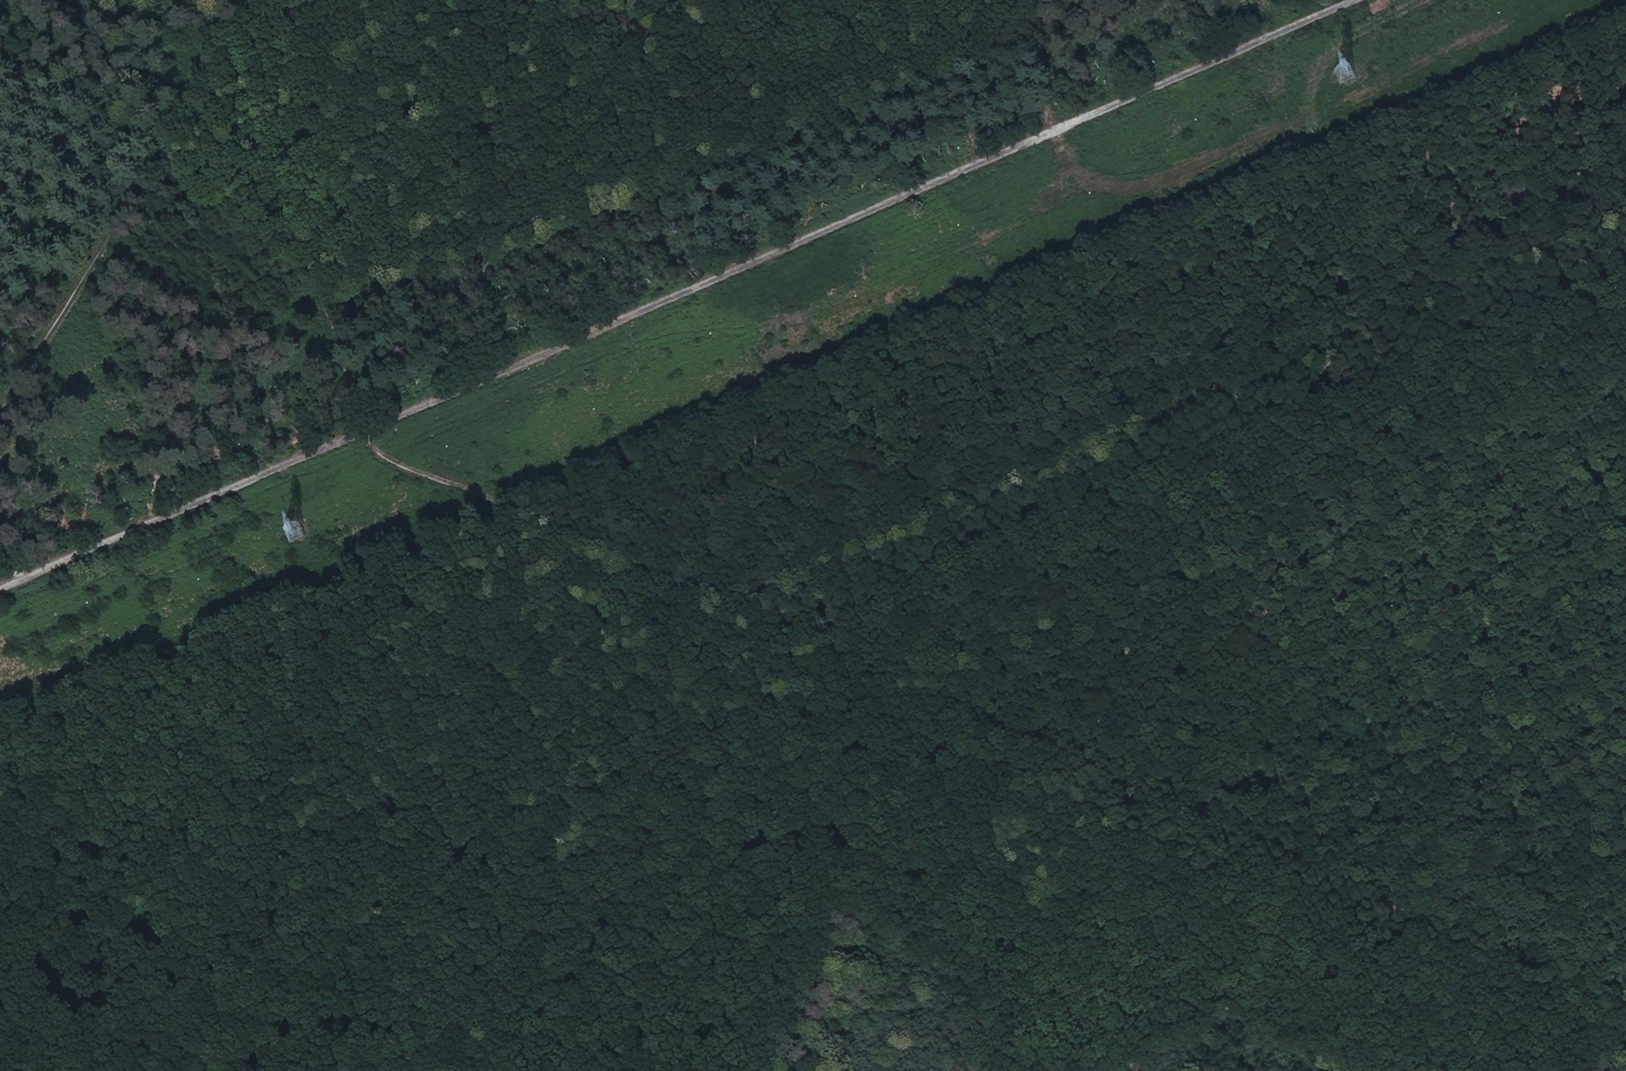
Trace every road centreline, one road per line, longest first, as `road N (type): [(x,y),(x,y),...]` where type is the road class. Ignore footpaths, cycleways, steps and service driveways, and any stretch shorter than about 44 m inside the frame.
road 1 (track): [(1353,0),(0,589)]

